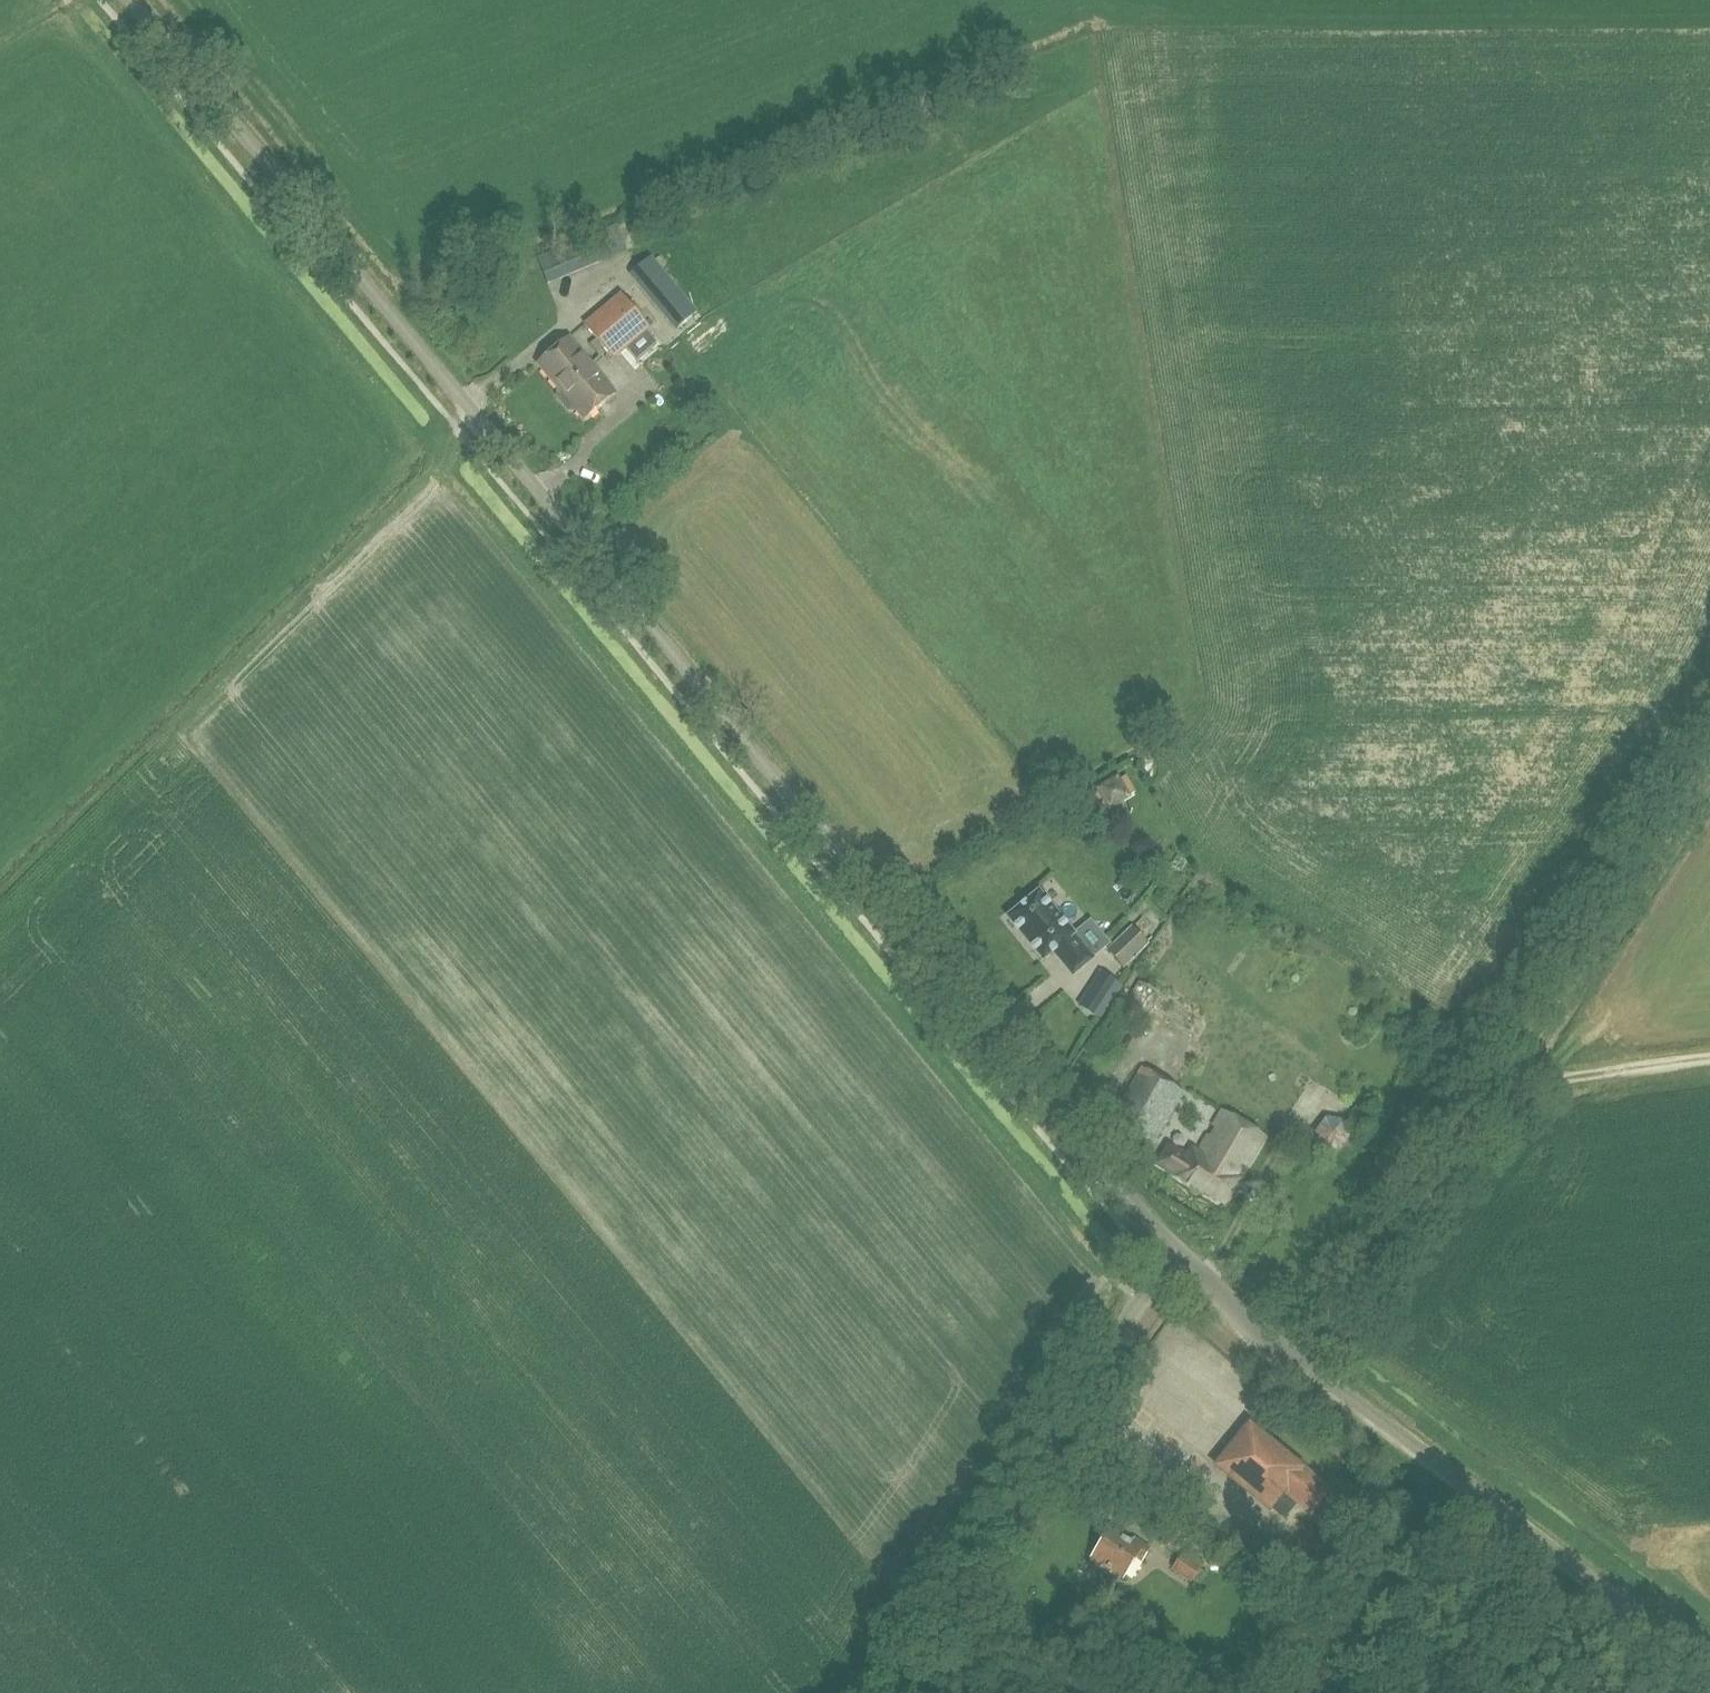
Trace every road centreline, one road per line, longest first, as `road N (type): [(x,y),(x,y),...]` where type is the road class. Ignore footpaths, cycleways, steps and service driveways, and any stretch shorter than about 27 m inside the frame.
road 1 (unclassified): [(1174,1248),(131,0)]
road 2 (unclassified): [(1304,1365),(1709,756)]
road 3 (unclassified): [(1174,1248),(898,1692)]
road 4 (unclassified): [(1709,1670),(1304,1365)]
road 5 (track): [(1502,1079),(1709,1055)]
road 6 (unclassified): [(1304,1365),(1174,1248)]

